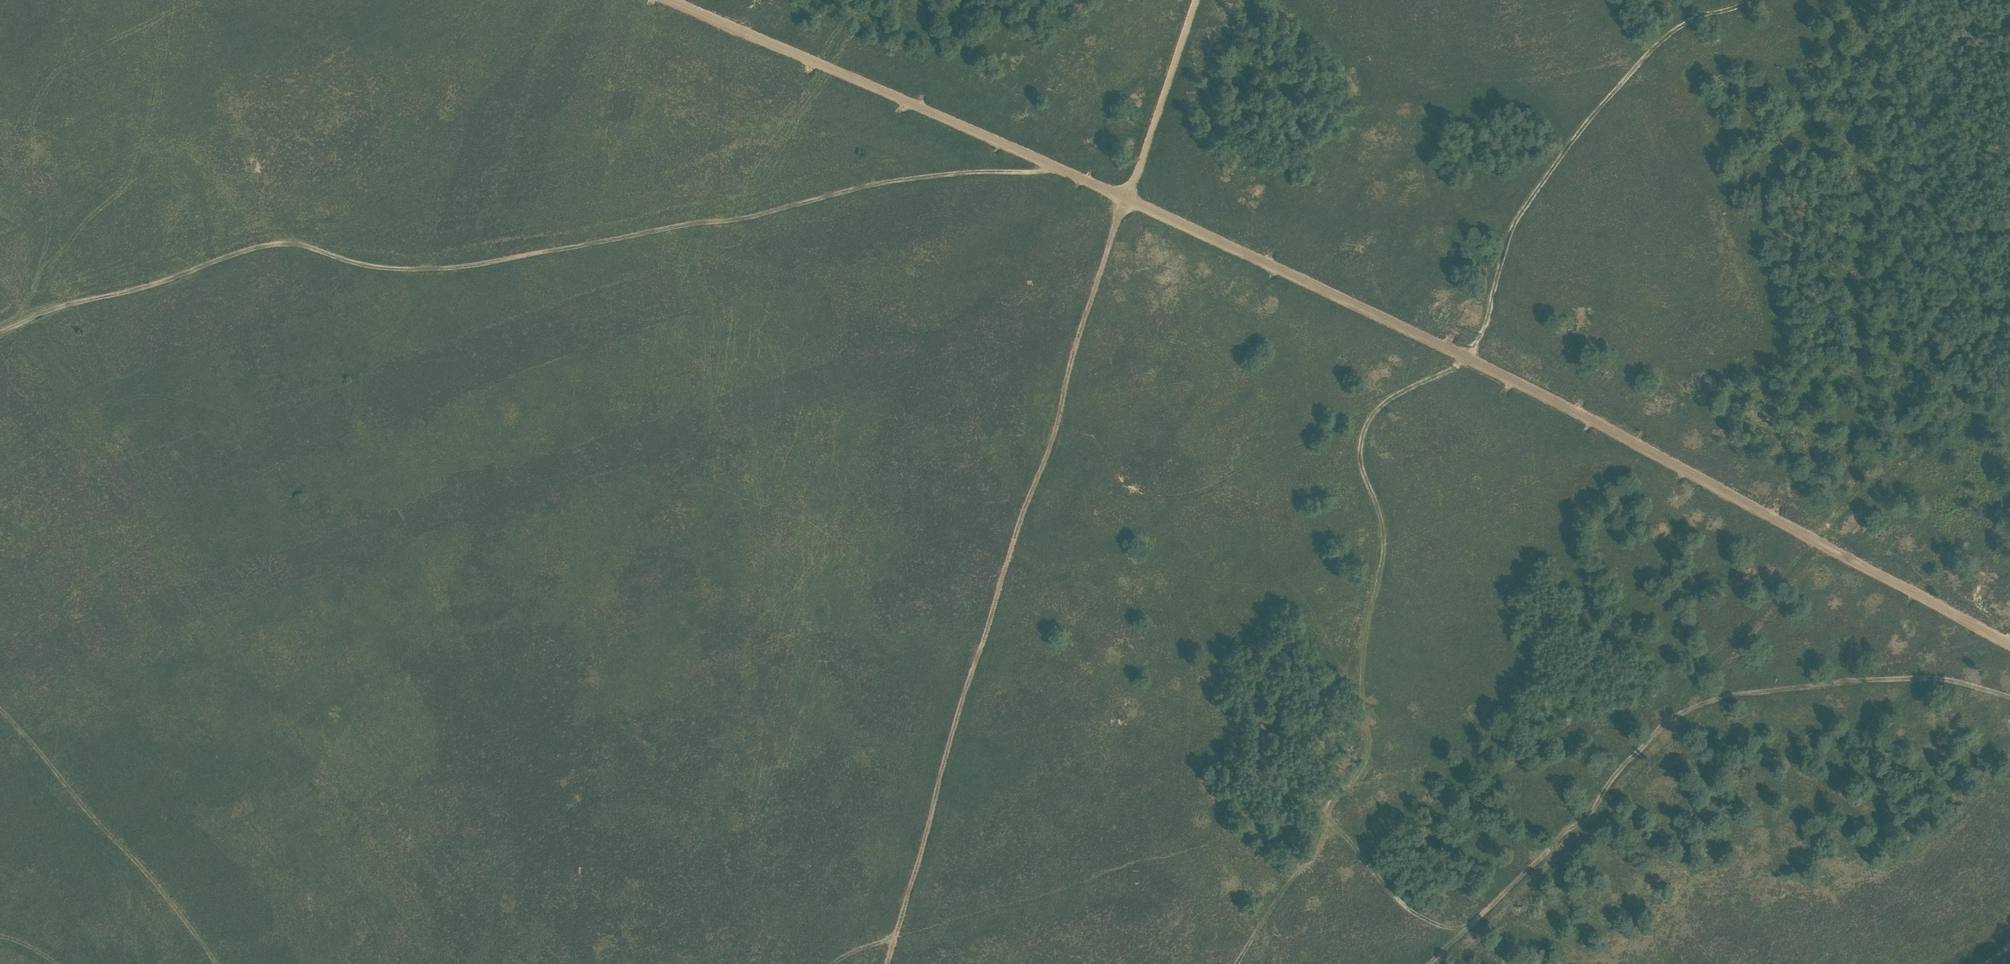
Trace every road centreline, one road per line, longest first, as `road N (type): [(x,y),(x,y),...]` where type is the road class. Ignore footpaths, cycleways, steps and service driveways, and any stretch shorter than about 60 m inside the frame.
road 1 (track): [(1064,170),(884,182),(745,219),(445,268),(367,265),(297,244),(265,245),(0,333)]
road 2 (track): [(1127,200),(1564,405),(2009,645)]
road 3 (track): [(2009,696),(1942,680),(1878,680),(1732,695),(1696,707),(1657,729),(1469,926)]
road 4 (track): [(1056,431),(963,695),(887,963)]
road 5 (track): [(1469,359),(1489,319),(1506,238),(1569,140),(1662,40),(1755,0)]
road 6 (track): [(1469,359),(1180,495),(1141,495),(1116,475),(1087,429),(1056,431)]
road 7 (track): [(1399,393),(1373,414),(1360,446),(1381,533),(1359,655),(1362,747),(1325,817)]
road 8 (track): [(670,0),(1064,170)]
road 9 (track): [(216,963),(169,899),(0,709)]
road 10 (track): [(1127,200),(1073,351),(1056,431)]
road 11 (track): [(1808,537),(1789,571),(1695,675),(1672,718)]
road 12 (track): [(1196,0),(1127,200)]
road 13 (track): [(1325,817),(1424,920),(1469,926)]
road 14 (track): [(1325,817),(1236,963)]
road 15 (track): [(1421,95),(1350,68),(1287,0)]

